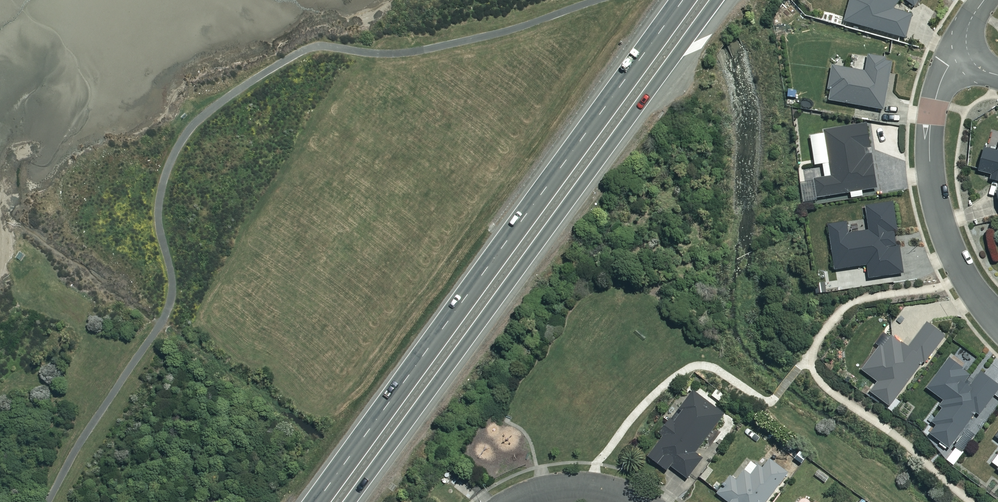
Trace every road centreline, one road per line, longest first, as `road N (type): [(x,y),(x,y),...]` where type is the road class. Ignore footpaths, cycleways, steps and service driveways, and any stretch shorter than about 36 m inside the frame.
road 1 (trunk): [(316,501),(685,0)]
road 2 (trunk): [(715,0),(350,501)]
road 3 (residential): [(968,26),(935,98),(932,185),(952,249),(997,320)]
road 4 (residential): [(640,501),(577,486),(515,501)]

